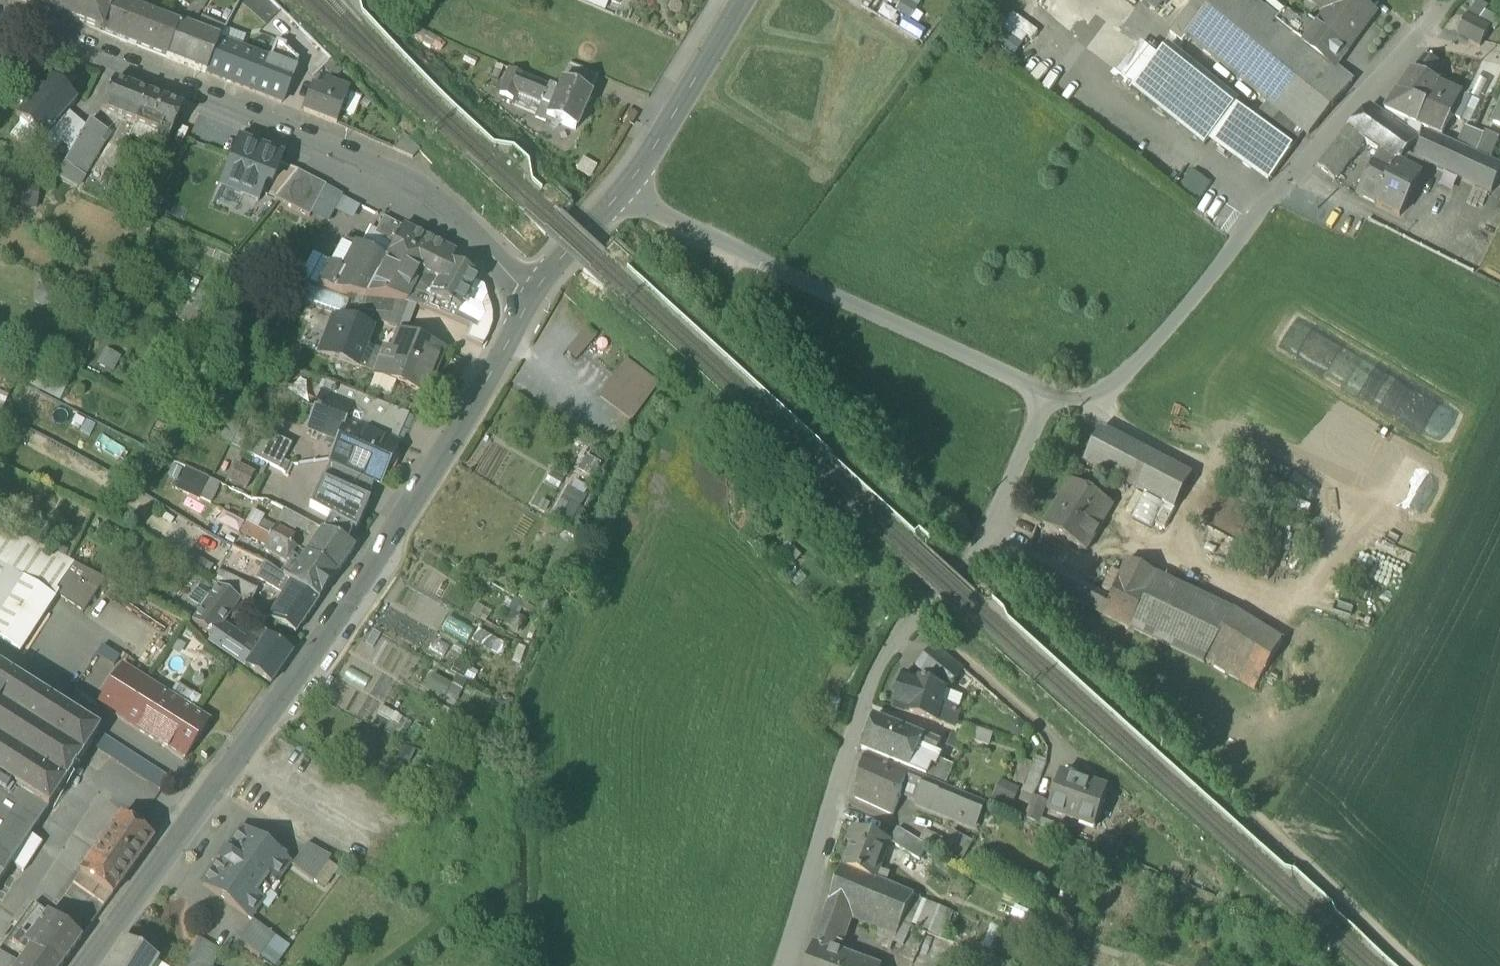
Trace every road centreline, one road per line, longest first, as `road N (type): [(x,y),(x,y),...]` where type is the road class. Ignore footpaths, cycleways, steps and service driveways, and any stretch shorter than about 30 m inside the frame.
road 1 (secondary): [(87,965),(253,732),(532,299)]
road 2 (residential): [(532,299),(461,223),(389,174),(21,24),(0,5)]
road 3 (track): [(1414,965),(976,550)]
road 4 (residential): [(1419,38),(1287,177),(1113,389),(1050,408)]
road 5 (unclassified): [(615,193),(1028,385),(1050,408)]
road 6 (residential): [(976,550),(885,653),(858,709),(781,965)]
road 7 (secondary): [(615,193),(747,0)]
road 8 (unclassified): [(1050,408),(976,550)]
road 9 (secondary): [(532,299),(615,193)]

